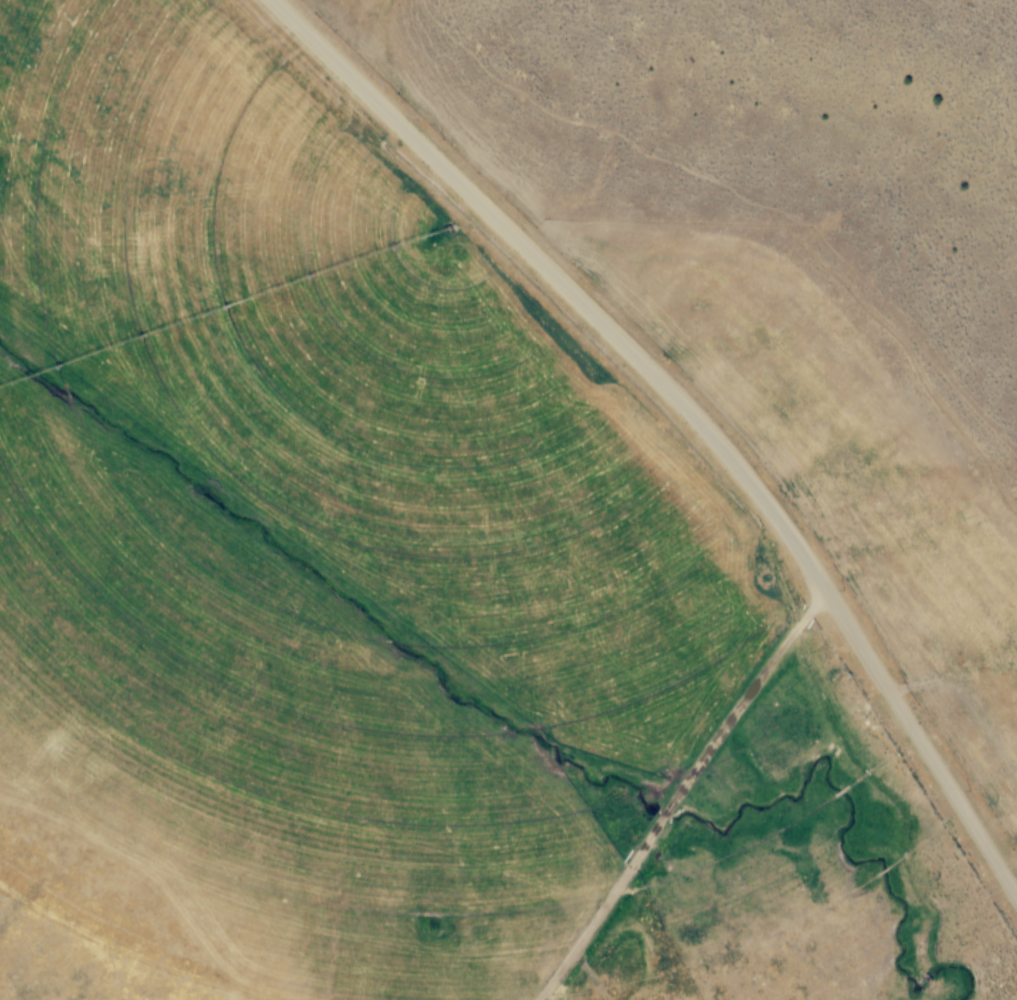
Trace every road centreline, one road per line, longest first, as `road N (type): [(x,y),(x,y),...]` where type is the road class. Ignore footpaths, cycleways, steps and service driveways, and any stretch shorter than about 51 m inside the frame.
road 1 (residential): [(1016,897),(744,470),(273,0)]
road 2 (track): [(539,999),(778,655),(828,597)]

